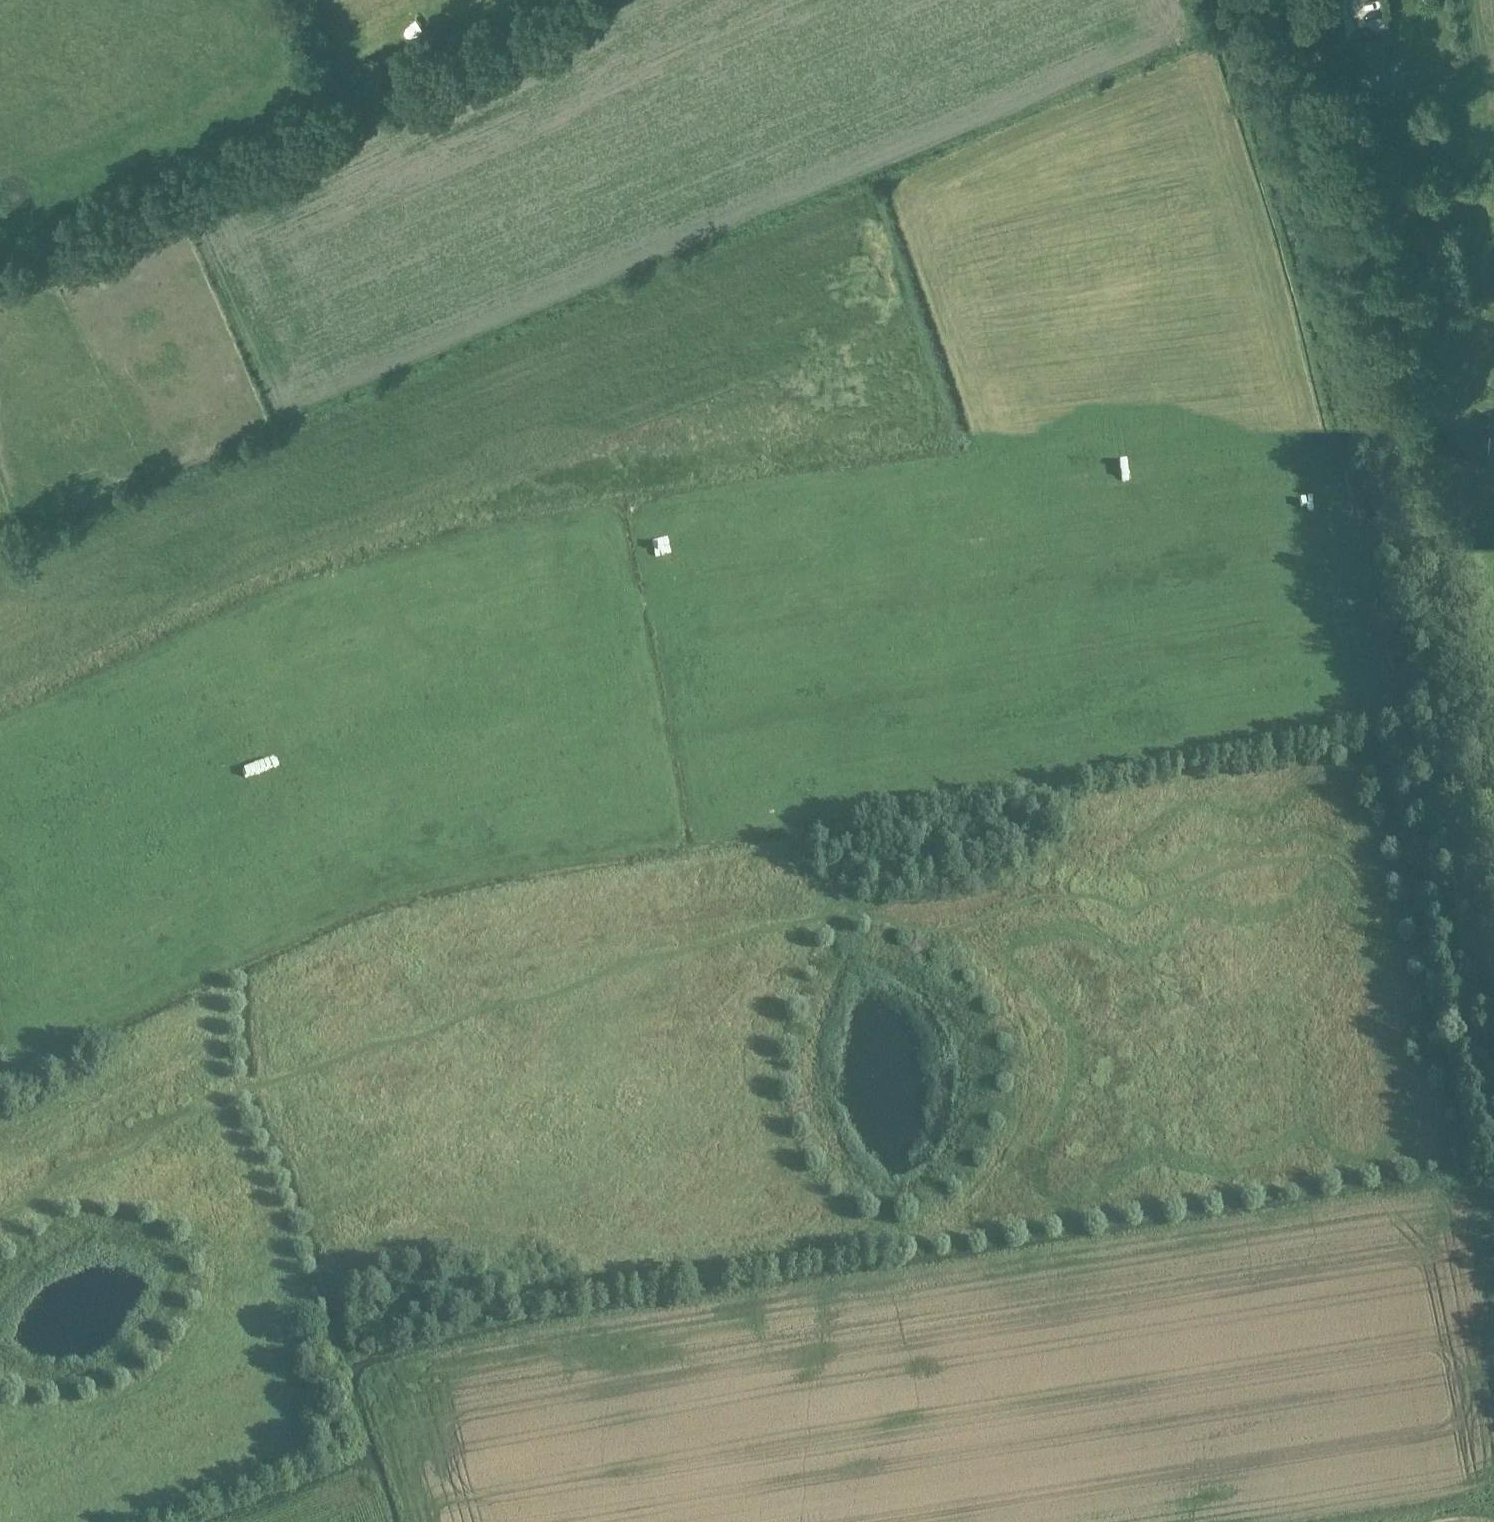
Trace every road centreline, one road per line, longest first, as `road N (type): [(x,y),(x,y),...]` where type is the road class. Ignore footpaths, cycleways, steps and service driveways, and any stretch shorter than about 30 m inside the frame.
road 1 (track): [(1493,829),(1310,0)]

